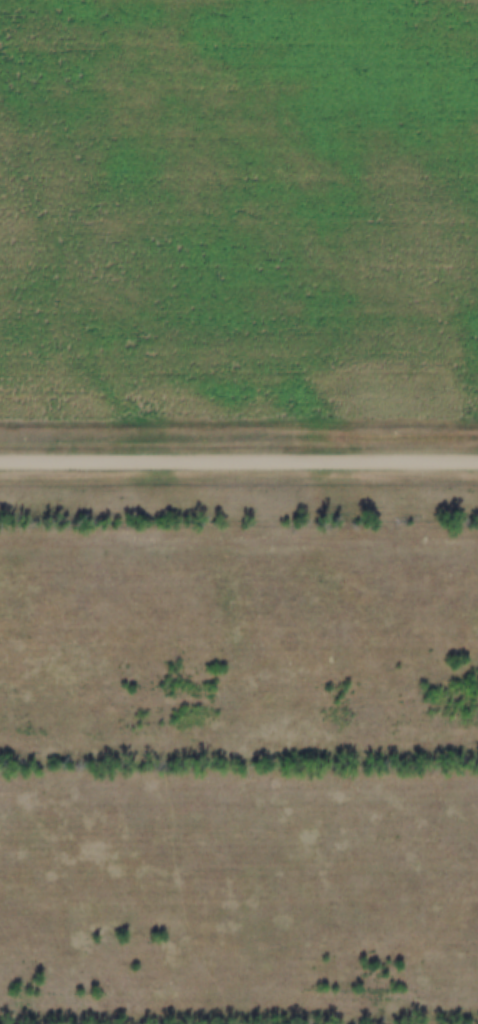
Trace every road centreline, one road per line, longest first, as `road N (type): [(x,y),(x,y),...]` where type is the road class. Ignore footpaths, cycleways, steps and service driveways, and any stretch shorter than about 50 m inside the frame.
road 1 (residential): [(477,466),(0,464)]

